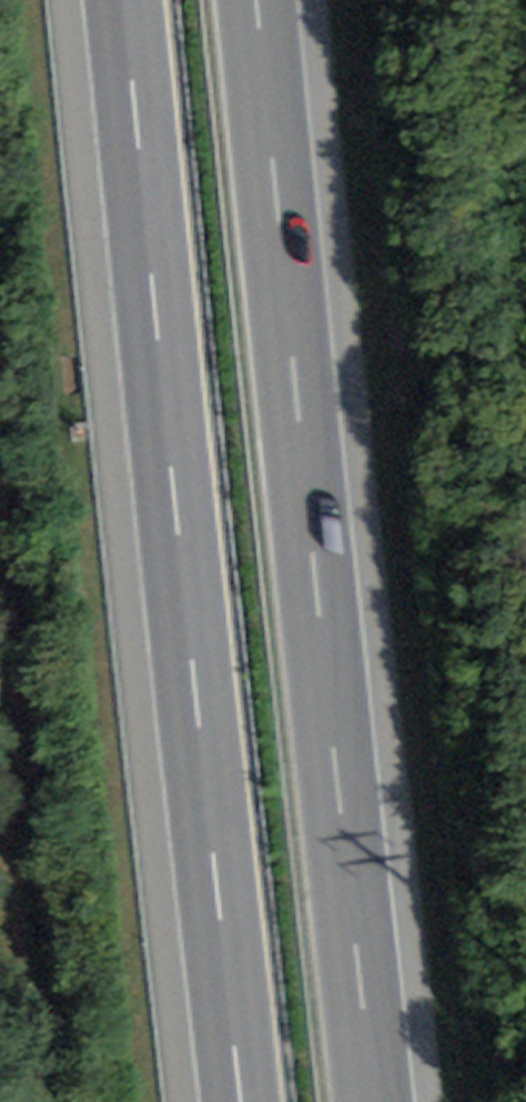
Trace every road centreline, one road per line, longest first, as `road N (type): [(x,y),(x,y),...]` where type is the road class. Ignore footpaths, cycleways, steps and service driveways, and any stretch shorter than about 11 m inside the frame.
road 1 (motorway): [(374,1101),(255,0)]
road 2 (motorway): [(120,0),(235,1101)]
road 3 (track): [(47,1101),(0,633)]

